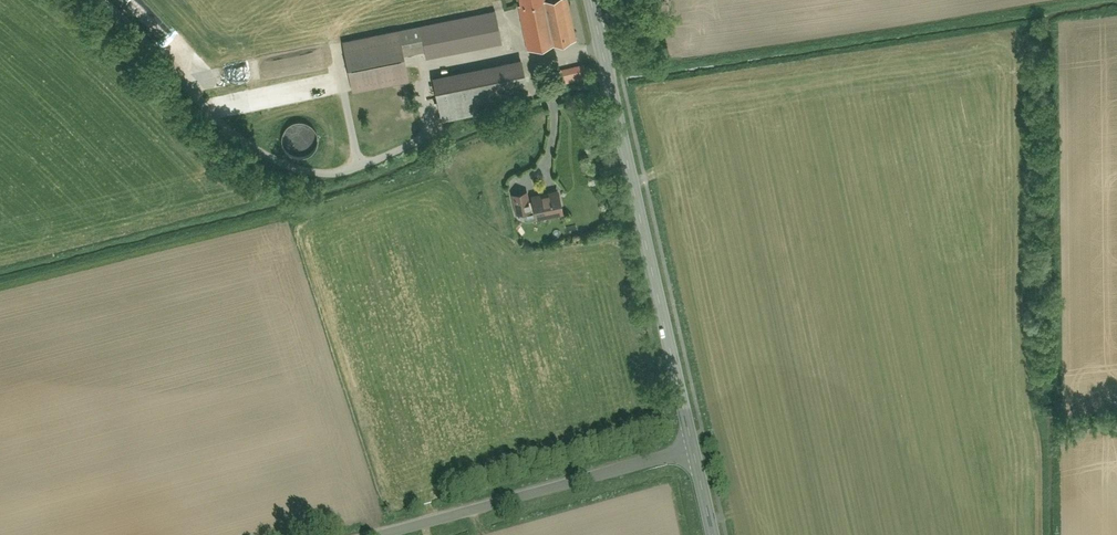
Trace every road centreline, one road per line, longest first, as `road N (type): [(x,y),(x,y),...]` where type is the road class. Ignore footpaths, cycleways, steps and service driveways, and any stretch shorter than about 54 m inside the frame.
road 1 (tertiary): [(693,449),(591,0)]
road 2 (residential): [(376,534),(693,449)]

